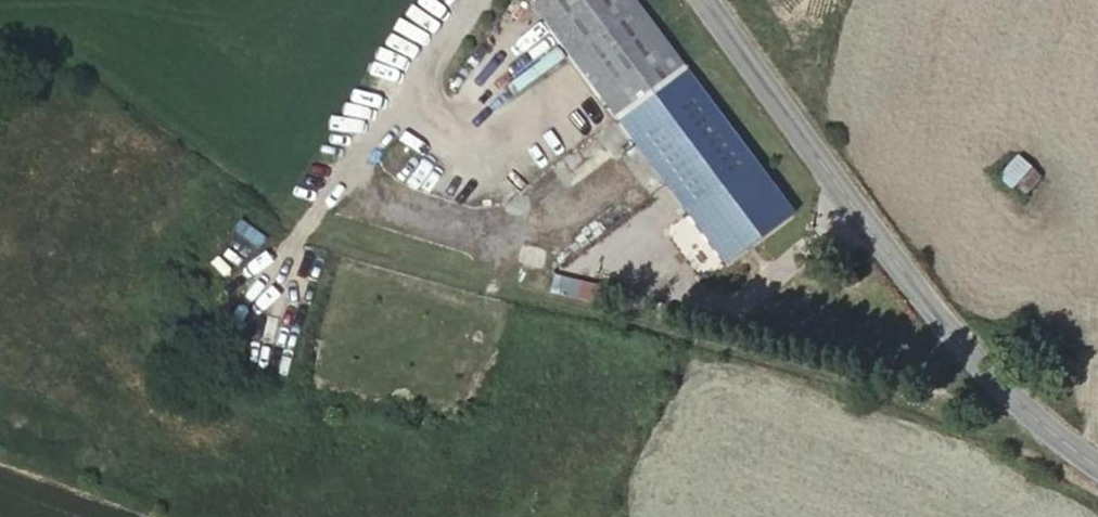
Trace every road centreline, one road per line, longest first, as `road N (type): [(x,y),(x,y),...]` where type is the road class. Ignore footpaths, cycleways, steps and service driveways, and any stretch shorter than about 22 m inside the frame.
road 1 (track): [(1034,421),(983,429),(842,376),(486,286),(307,224)]
road 2 (tertiary): [(708,0),(919,291),(1034,421),(1097,463)]
road 3 (track): [(307,224),(86,65),(46,63),(0,85)]
road 4 (track): [(466,0),(307,224)]

